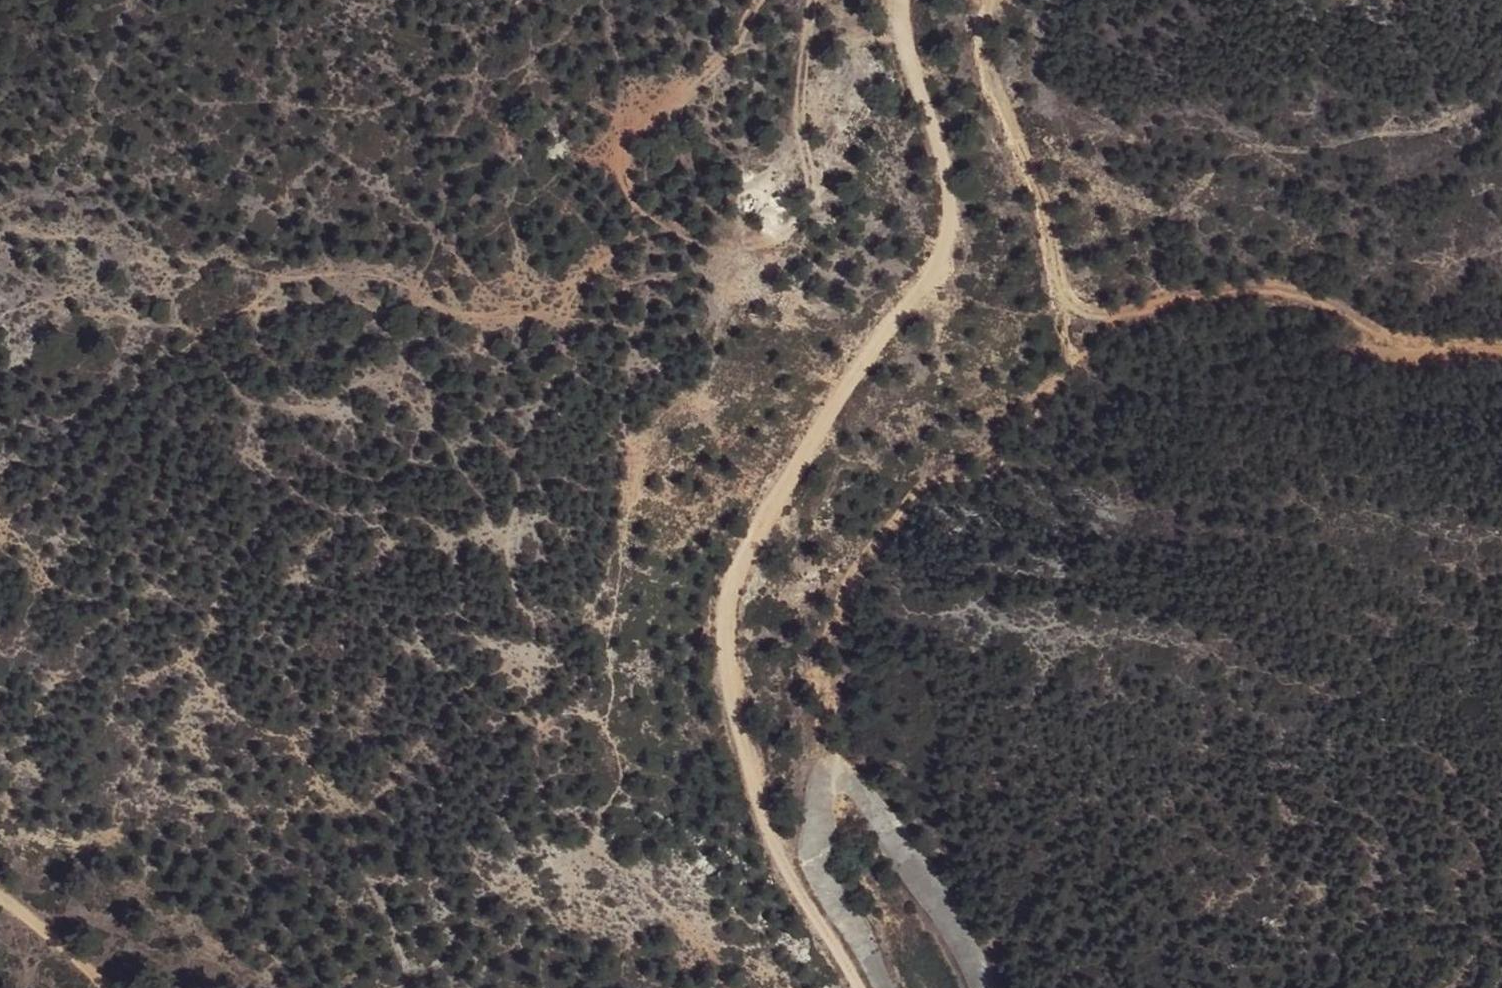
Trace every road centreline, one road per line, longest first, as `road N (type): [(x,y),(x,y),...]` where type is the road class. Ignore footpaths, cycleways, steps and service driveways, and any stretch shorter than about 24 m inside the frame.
road 1 (track): [(901,0),(919,118),(948,212),(936,269),(814,420),(748,526),(724,605),(735,696),(779,859),(828,927),(854,987)]
road 2 (track): [(116,987),(0,888)]

